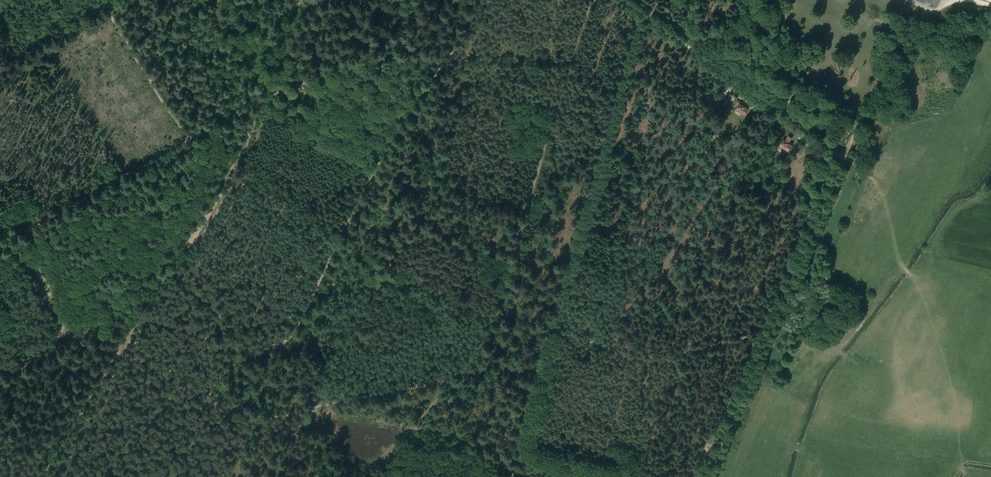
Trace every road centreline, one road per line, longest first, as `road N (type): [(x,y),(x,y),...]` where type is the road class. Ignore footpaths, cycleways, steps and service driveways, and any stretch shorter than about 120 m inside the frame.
road 1 (track): [(707,476),(814,228)]
road 2 (unclassified): [(814,228),(838,155),(794,118),(777,0)]
road 3 (track): [(114,0),(0,71)]

